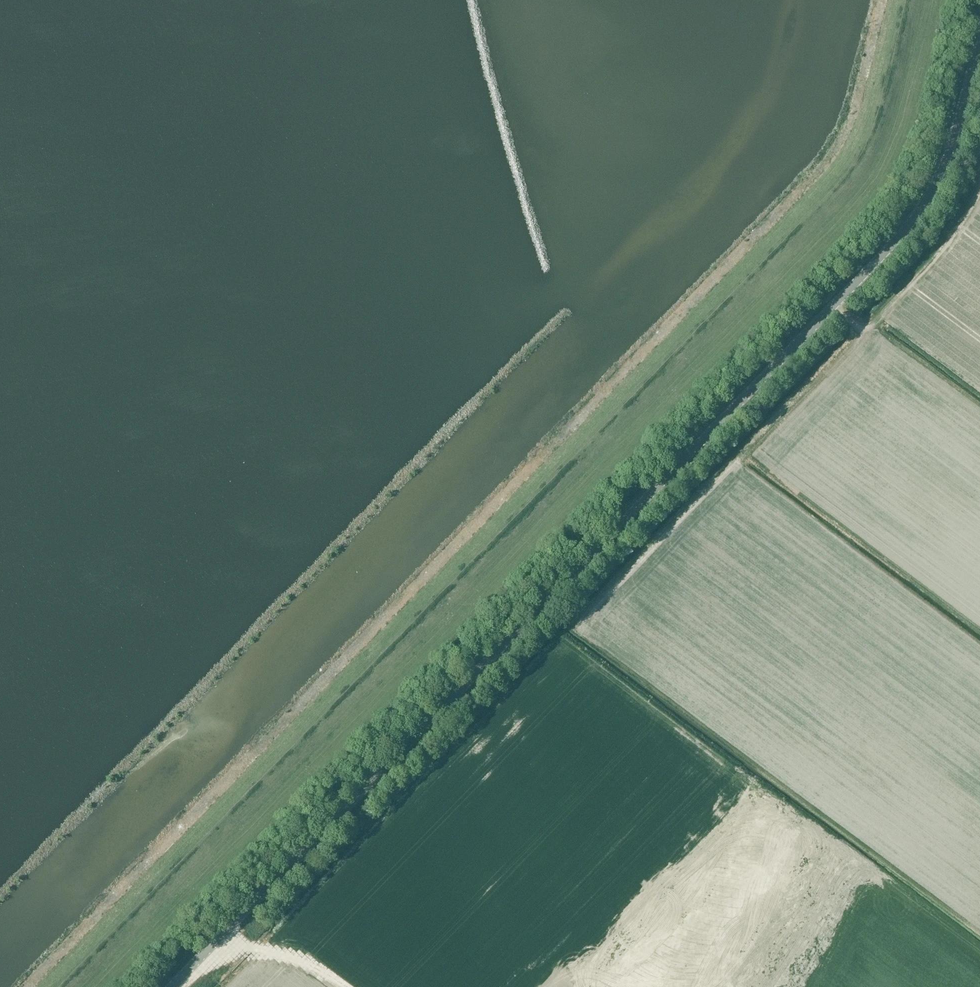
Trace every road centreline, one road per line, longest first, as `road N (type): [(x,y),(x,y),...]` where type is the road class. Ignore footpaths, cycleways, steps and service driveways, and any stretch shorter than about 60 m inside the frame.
road 1 (unclassified): [(979,18),(938,175),(906,215),(171,986)]

